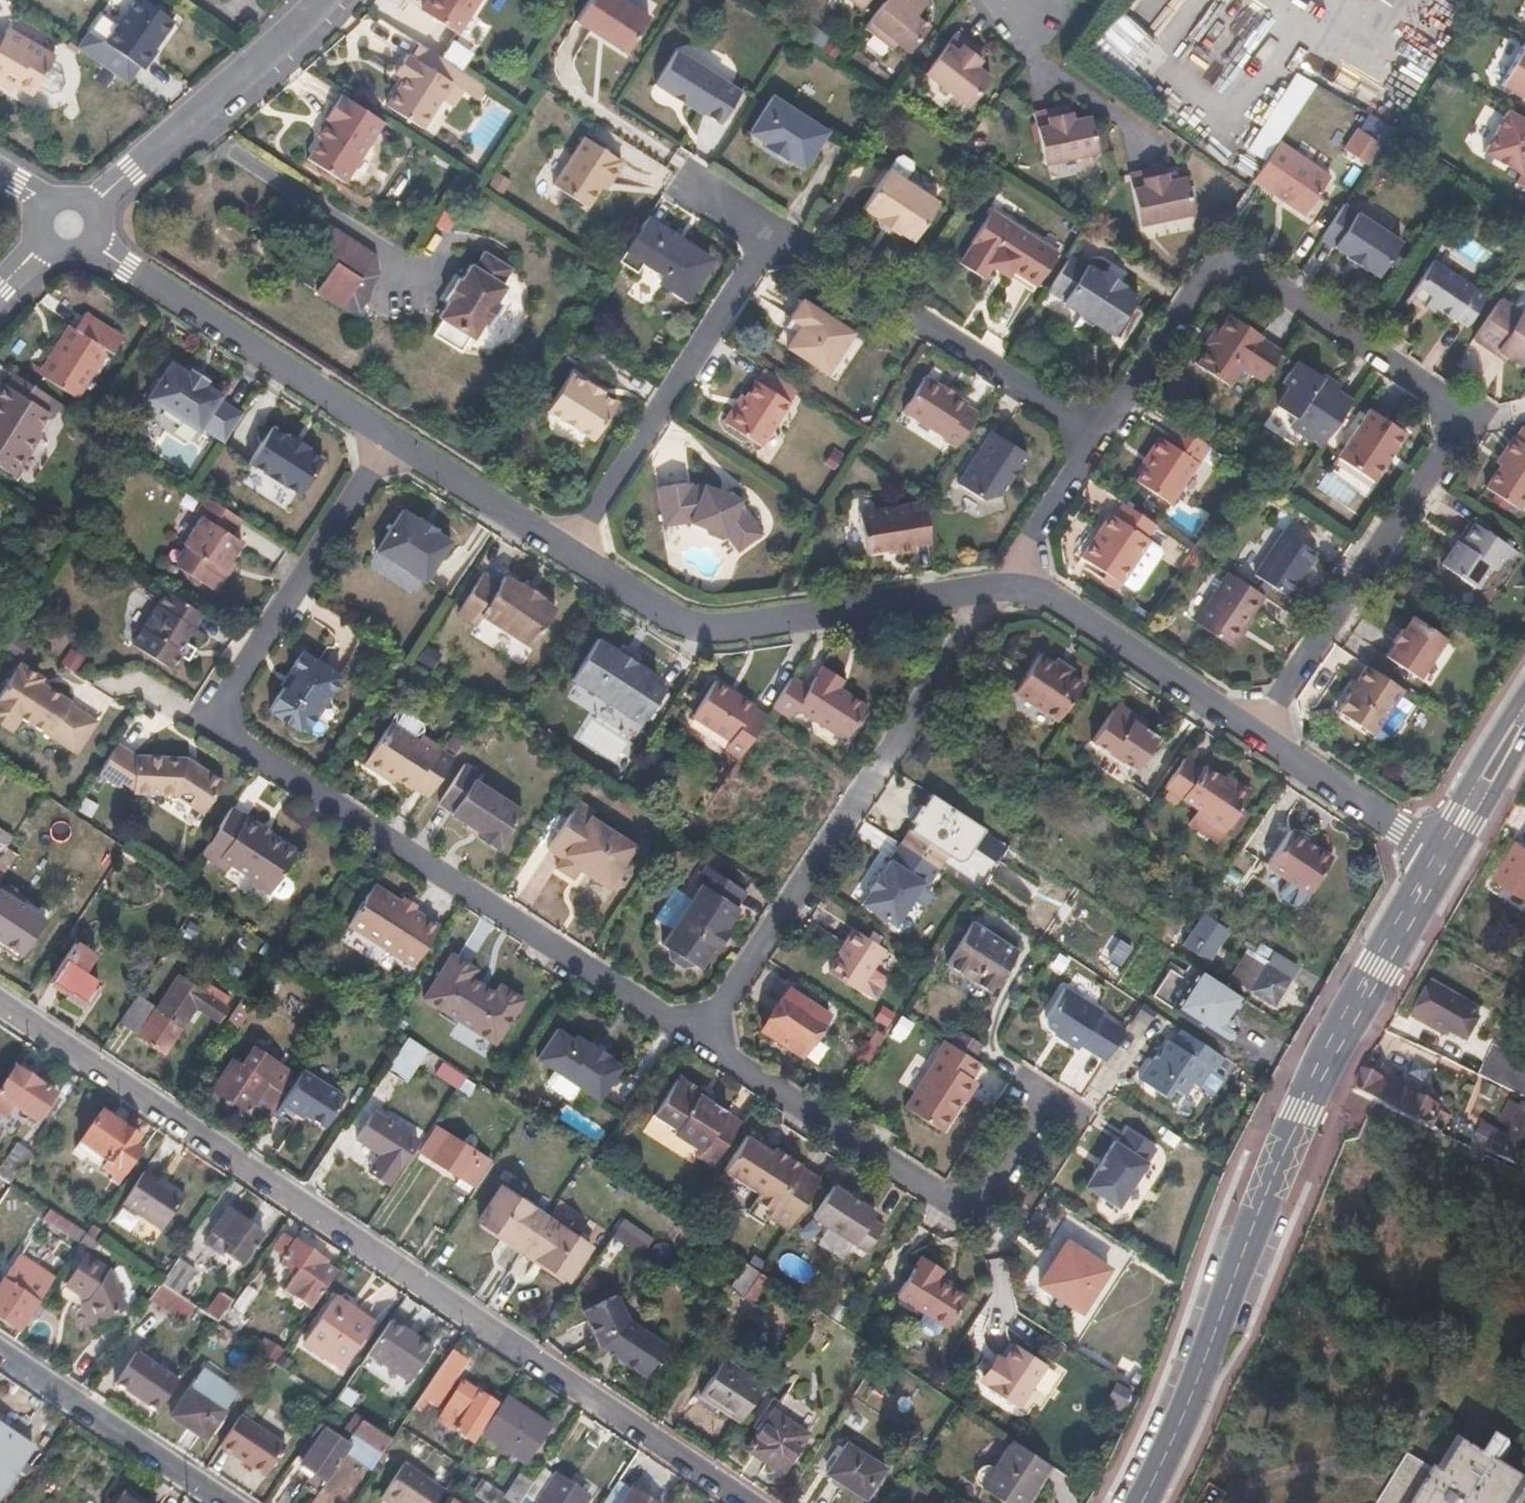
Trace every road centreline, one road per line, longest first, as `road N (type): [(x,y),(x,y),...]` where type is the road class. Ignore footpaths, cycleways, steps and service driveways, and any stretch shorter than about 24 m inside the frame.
road 1 (residential): [(388,436),(206,715),(694,1036)]
road 2 (residential): [(1258,732),(1471,415),(1220,246),(1102,435)]
road 3 (residential): [(750,1502),(0,1004)]
road 4 (residential): [(568,549),(764,233),(1102,435)]
road 5 (tertiary): [(1138,1502),(1173,1438),(1302,1112),(1439,857)]
road 6 (residential): [(694,1036),(1007,585)]
road 7 (residential): [(1046,1099),(975,1216),(694,1036)]
road 8 (residential): [(568,549),(698,627),(1007,585)]
road 9 (residential): [(70,224),(388,436)]
road 10 (residential): [(337,0),(70,224)]
road 11 (residential): [(1007,585),(1052,596),(1258,732)]
road 12 (residential): [(225,1502),(0,1353)]
road 13 (residential): [(1258,732),(1439,857)]
road 14 (residential): [(388,436),(568,549)]
road 15 (residential): [(1102,435),(1007,585)]
road 16 (tertiary): [(1439,857),(1524,709)]

